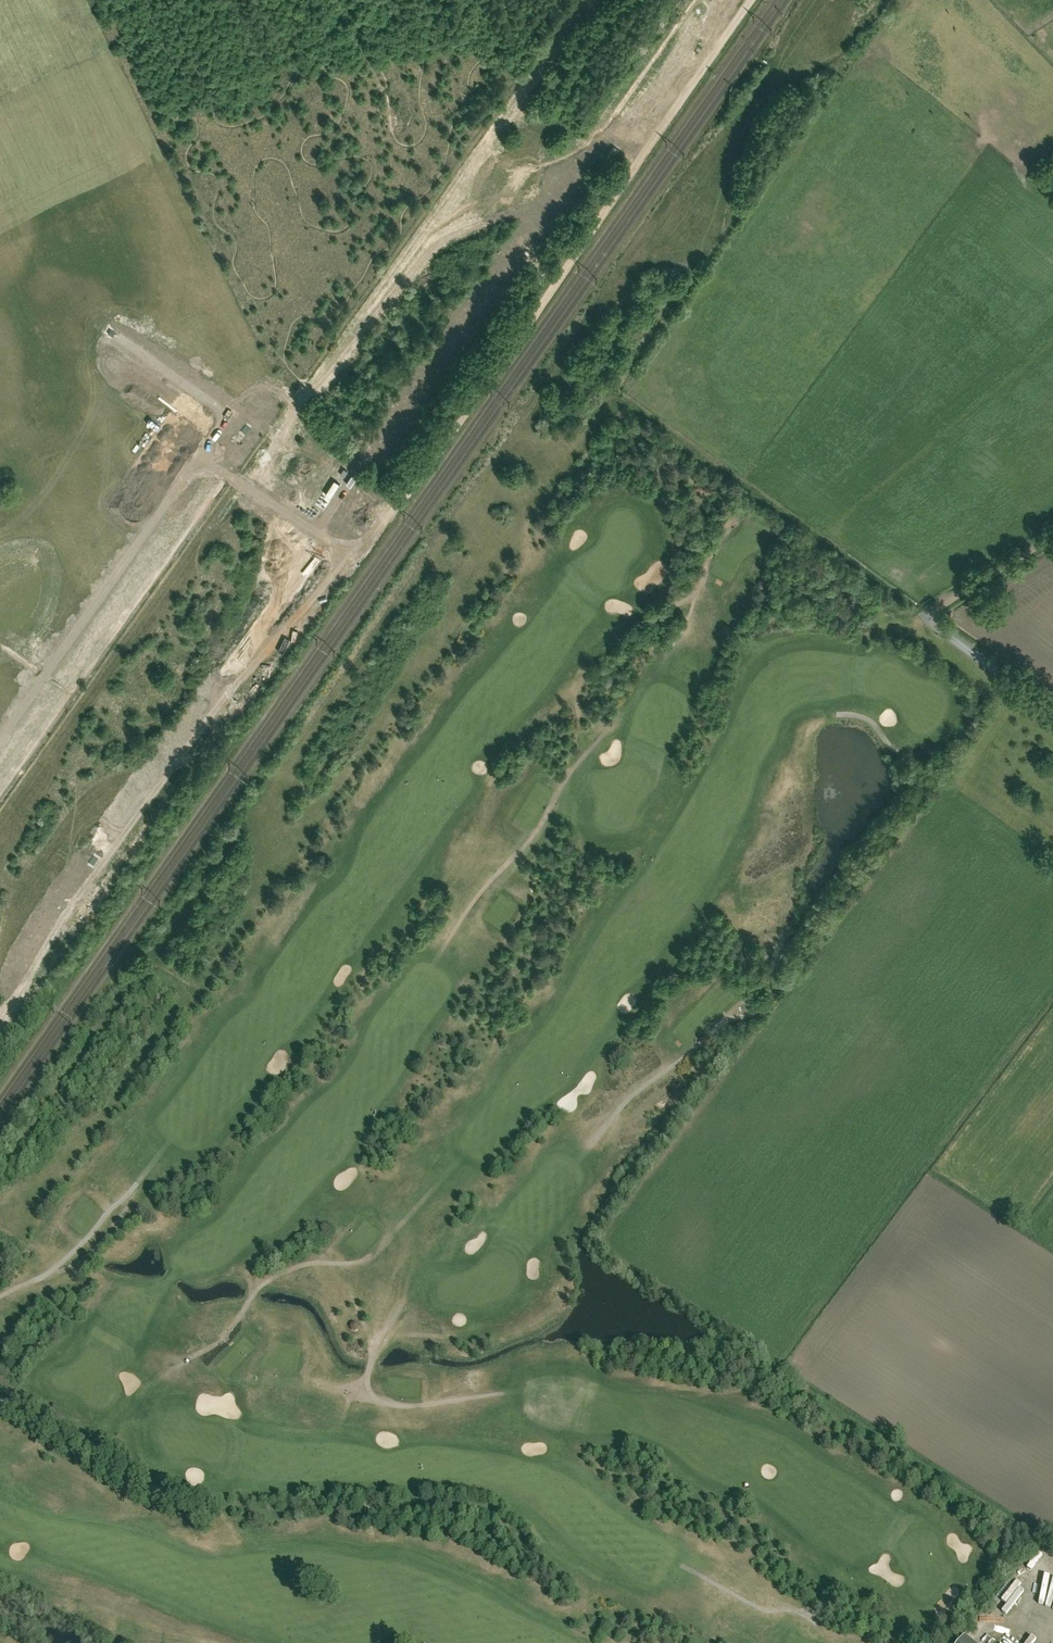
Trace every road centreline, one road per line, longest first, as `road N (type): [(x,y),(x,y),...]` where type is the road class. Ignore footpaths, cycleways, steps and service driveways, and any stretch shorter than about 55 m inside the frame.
road 1 (track): [(753,0),(409,491),(354,558)]
road 2 (track): [(0,739),(225,419)]
road 3 (track): [(199,456),(354,558)]
road 4 (track): [(1052,712),(936,626),(931,612)]
road 5 (track): [(931,612),(1052,536)]

